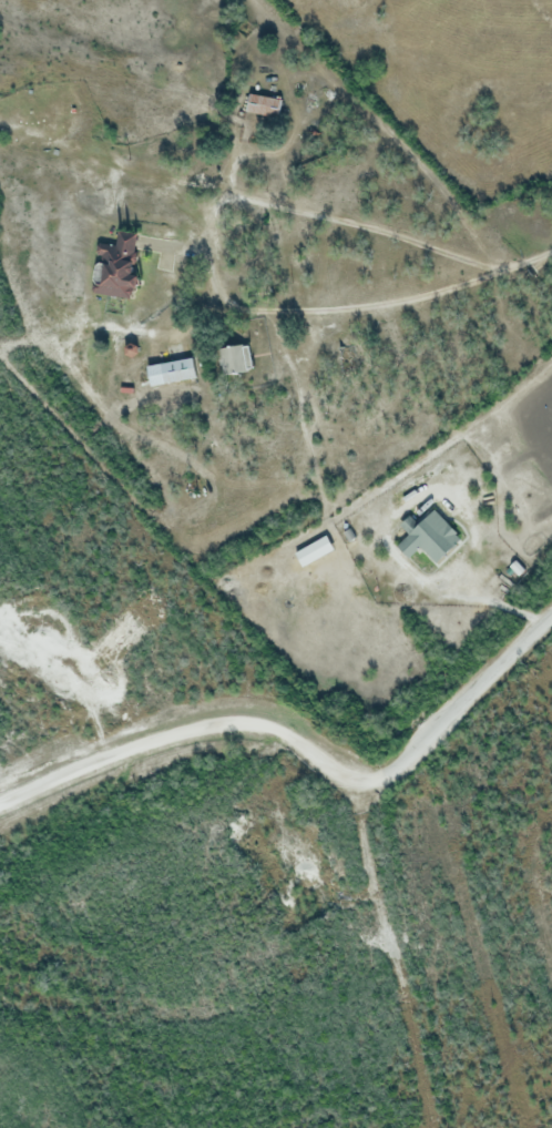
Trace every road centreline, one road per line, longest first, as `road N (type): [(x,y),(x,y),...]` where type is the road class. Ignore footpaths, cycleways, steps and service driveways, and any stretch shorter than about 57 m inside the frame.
road 1 (residential): [(396,766),(357,780),(333,772),(295,738),(218,725),(123,751),(0,804)]
road 2 (tertiary): [(396,766),(551,620)]

